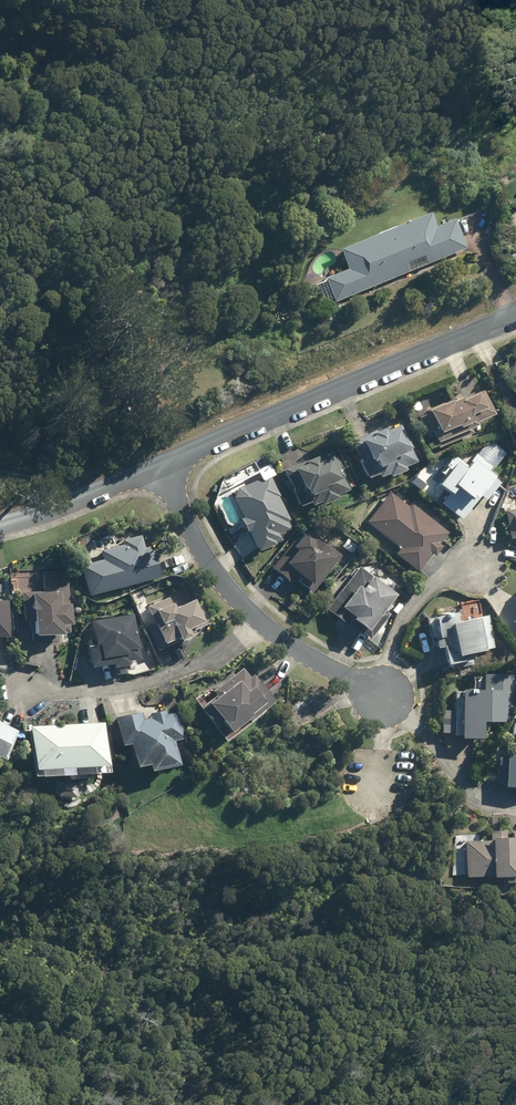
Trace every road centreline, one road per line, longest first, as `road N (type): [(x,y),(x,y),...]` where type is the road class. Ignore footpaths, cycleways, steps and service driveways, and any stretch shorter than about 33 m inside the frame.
road 1 (residential): [(157,467),(515,315)]
road 2 (residential): [(258,620),(217,661),(186,673),(93,691),(26,686)]
road 3 (residential): [(258,620),(205,560),(157,467)]
road 4 (residential): [(383,698),(400,623),(437,580),(476,564)]
road 5 (residential): [(515,805),(476,796),(383,698)]
road 6 (residential): [(0,524),(157,467)]
road 7 (residential): [(383,698),(258,620)]

